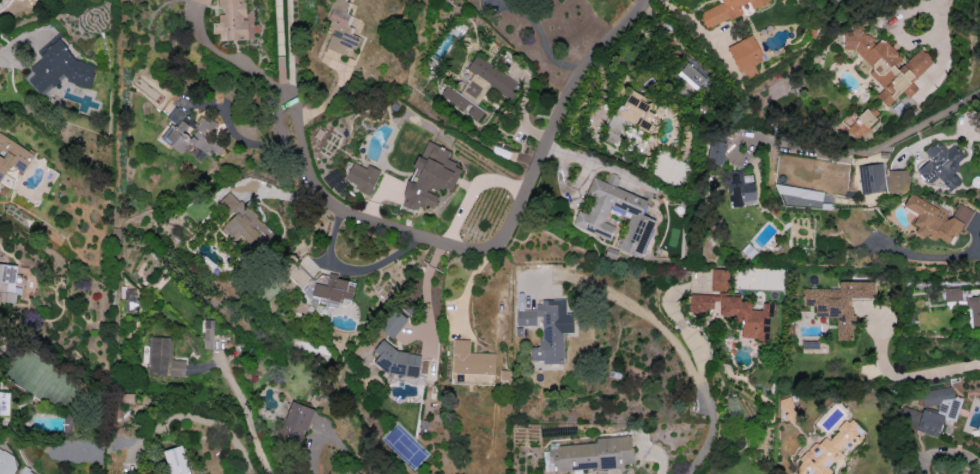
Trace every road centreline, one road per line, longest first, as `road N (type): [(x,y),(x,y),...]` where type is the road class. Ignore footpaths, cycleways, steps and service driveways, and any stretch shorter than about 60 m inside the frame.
road 1 (residential): [(285,94),(301,159),(333,209),(483,250),(511,228),(585,67),(647,0)]

